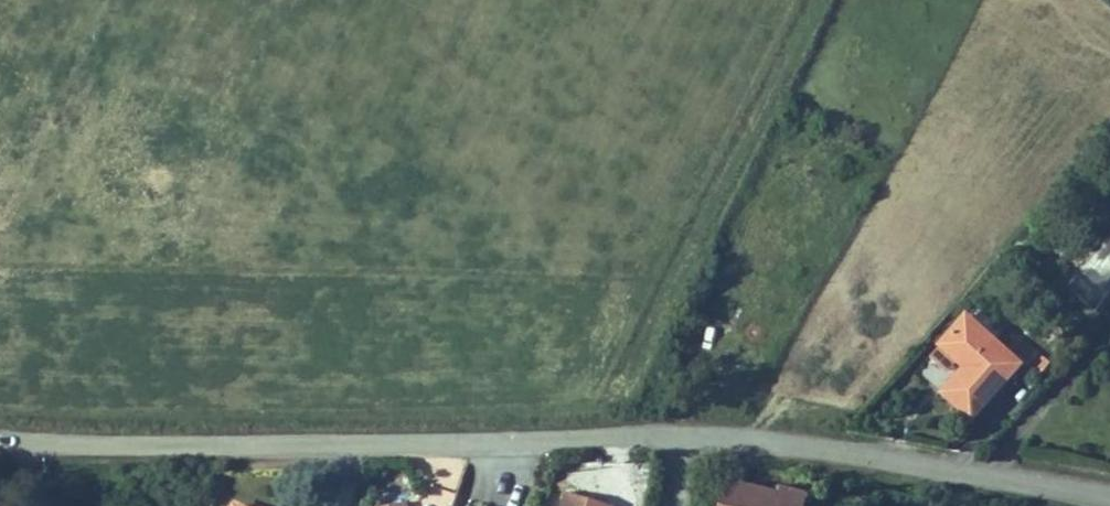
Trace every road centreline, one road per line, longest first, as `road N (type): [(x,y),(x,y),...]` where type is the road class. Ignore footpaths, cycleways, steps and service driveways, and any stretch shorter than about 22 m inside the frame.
road 1 (residential): [(697,427),(382,440),(0,437)]
road 2 (residential): [(1109,493),(798,437),(697,427)]

